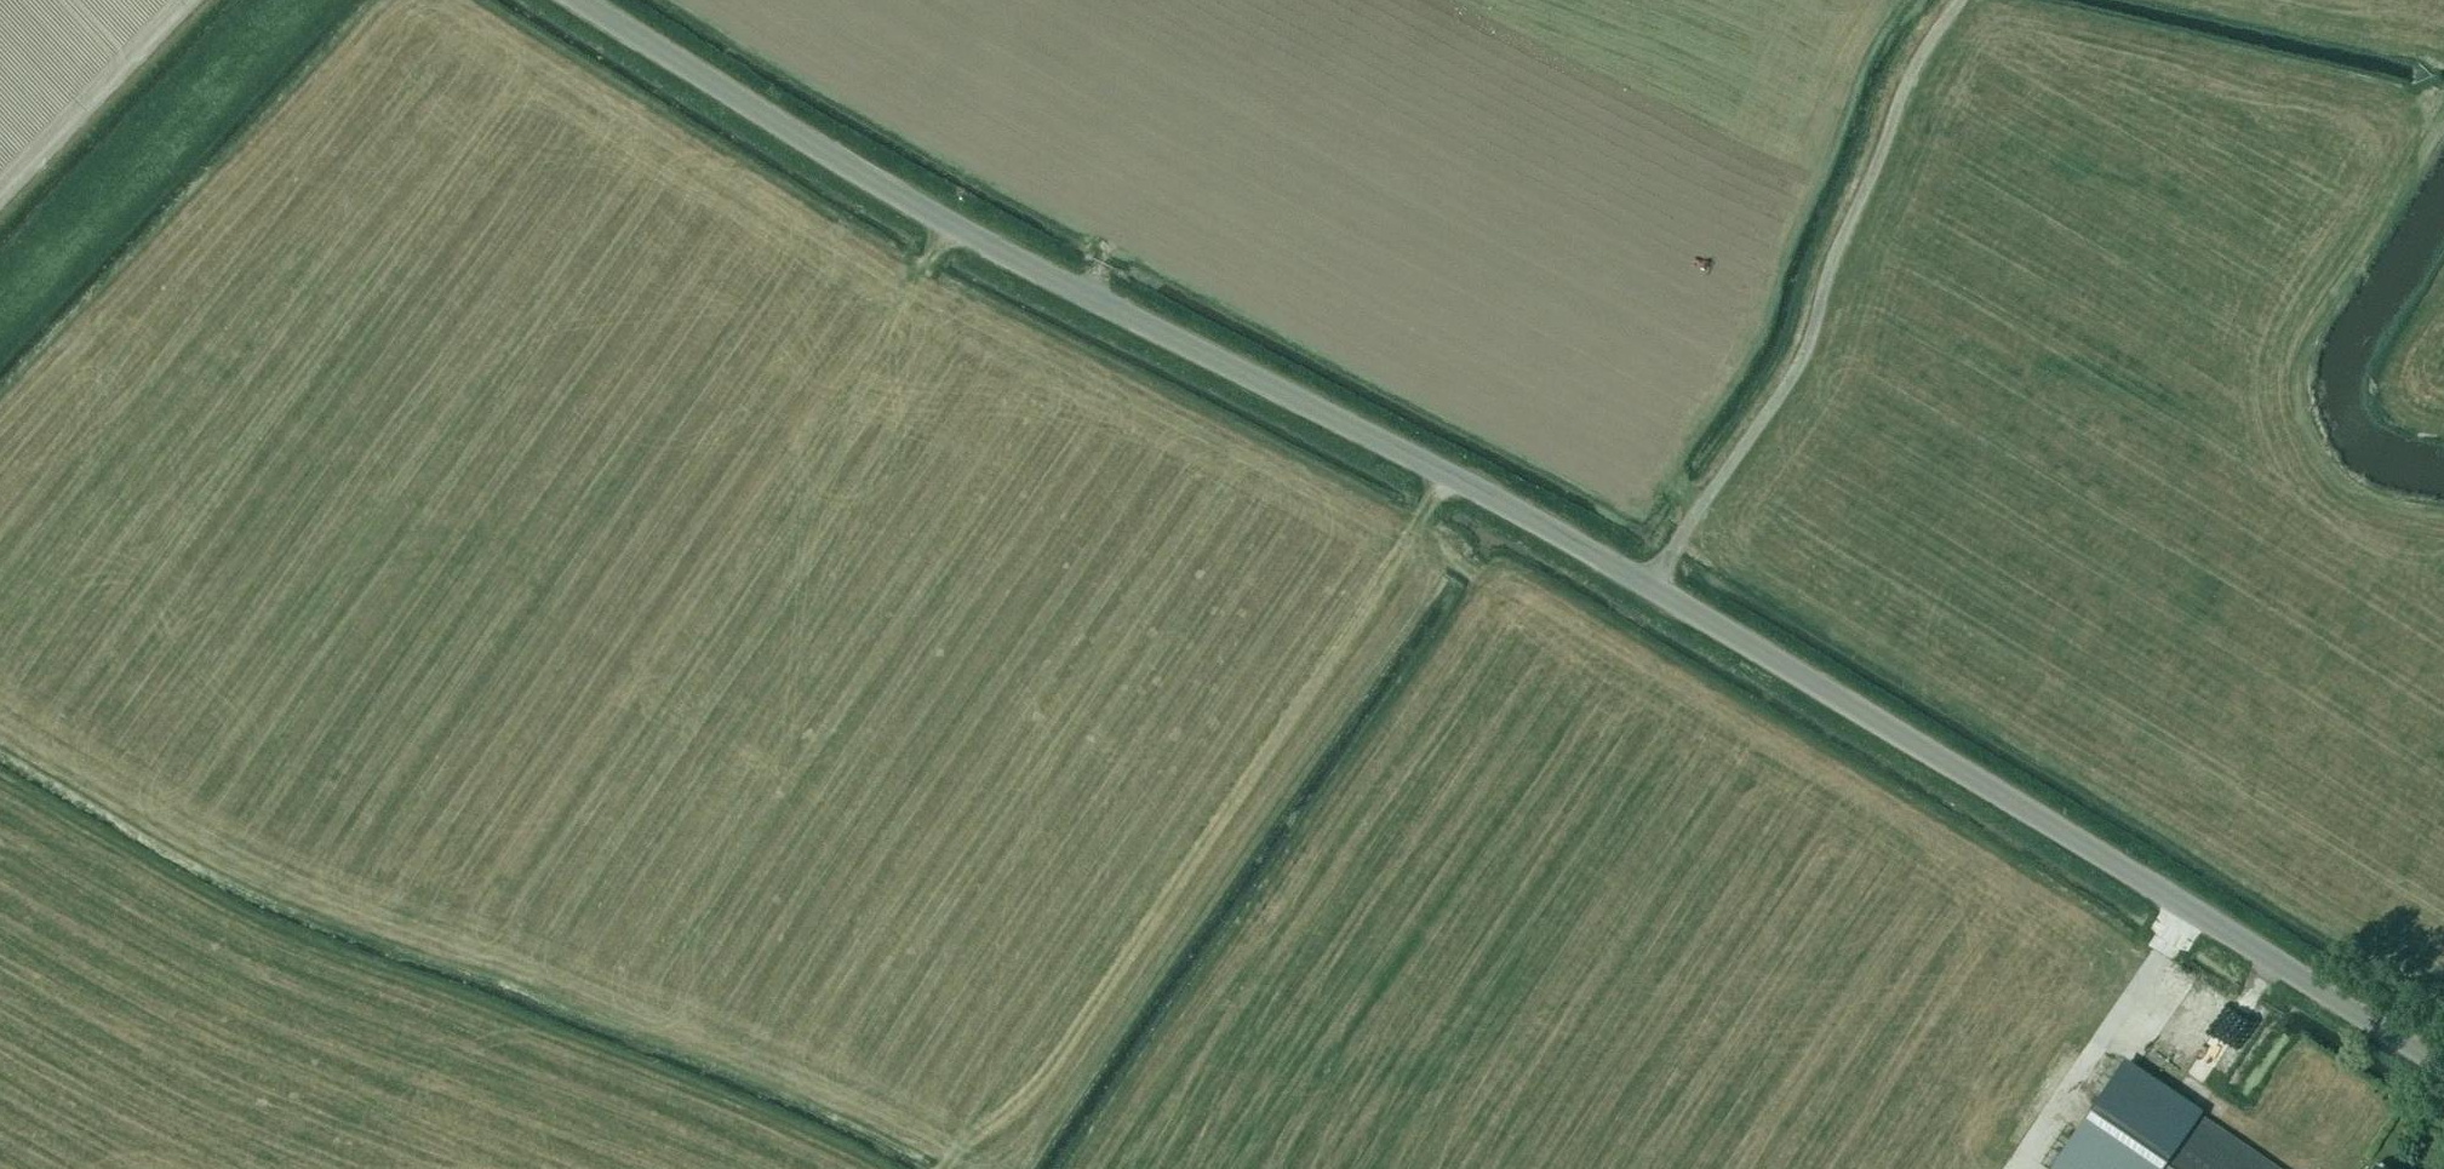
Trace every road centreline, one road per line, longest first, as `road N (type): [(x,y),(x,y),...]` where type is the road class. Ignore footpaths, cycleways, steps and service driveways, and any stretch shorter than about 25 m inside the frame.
road 1 (tertiary): [(2443,1064),(1646,585),(1419,458),(928,211),(581,0)]

